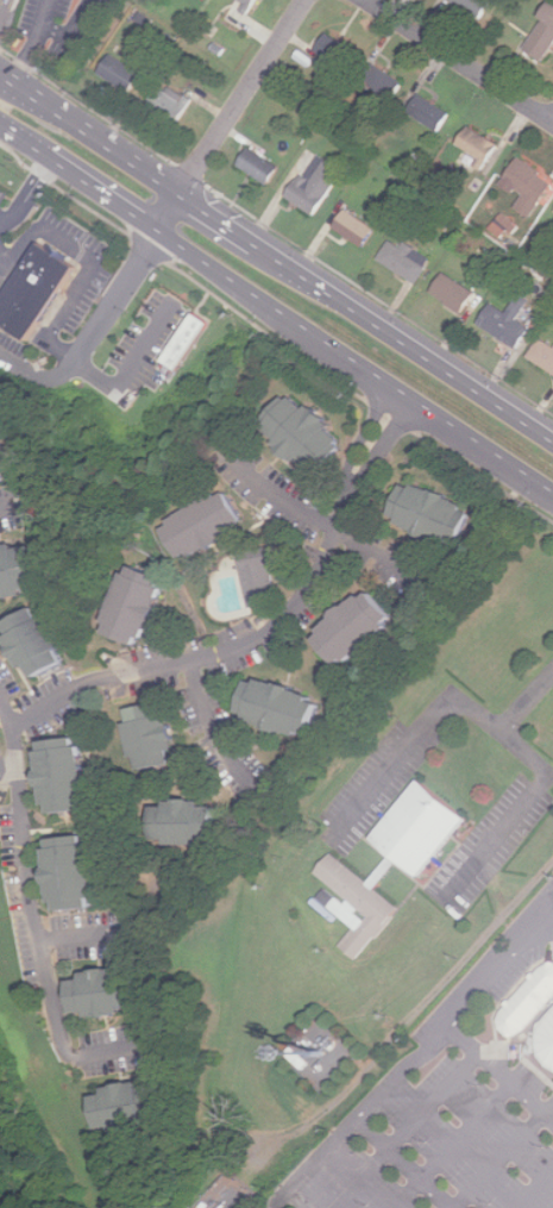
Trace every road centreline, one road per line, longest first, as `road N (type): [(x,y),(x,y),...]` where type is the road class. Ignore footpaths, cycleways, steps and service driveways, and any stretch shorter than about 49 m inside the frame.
road 1 (residential): [(407,394),(348,496),(307,594),(262,637),(191,663),(92,682),(15,727)]
road 2 (secondary): [(164,231),(552,491)]
road 3 (residential): [(0,692),(15,727),(24,859),(69,1060)]
road 4 (secondary): [(552,438),(258,242)]
road 5 (residential): [(425,628),(354,553),(264,513),(227,474)]
road 6 (residential): [(306,0),(186,193)]
road 7 (secondary): [(186,193),(0,68)]
road 8 (residential): [(552,123),(367,0)]
road 9 (secondary): [(39,145),(164,231)]
road 10 (residential): [(188,663),(203,722),(247,799)]

